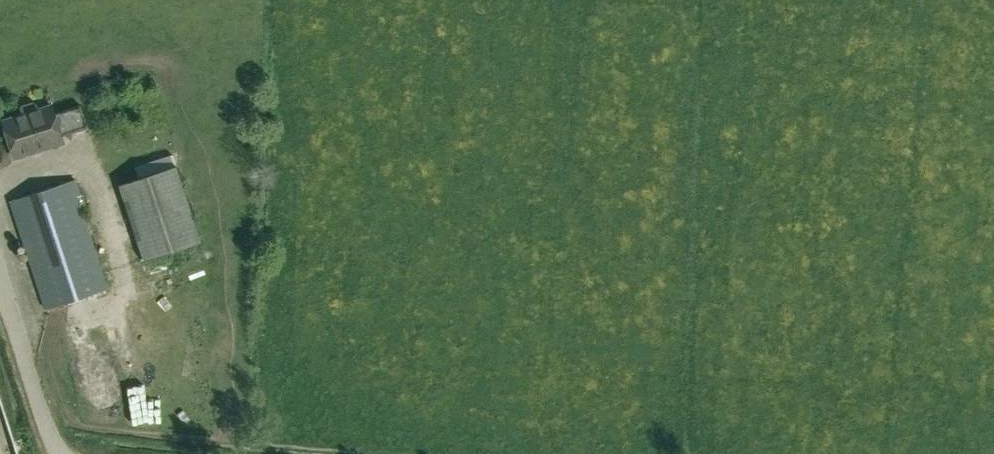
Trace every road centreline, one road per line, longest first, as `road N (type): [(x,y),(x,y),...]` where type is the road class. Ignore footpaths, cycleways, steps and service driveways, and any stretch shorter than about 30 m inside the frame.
road 1 (unclassified): [(0,276),(62,453)]

